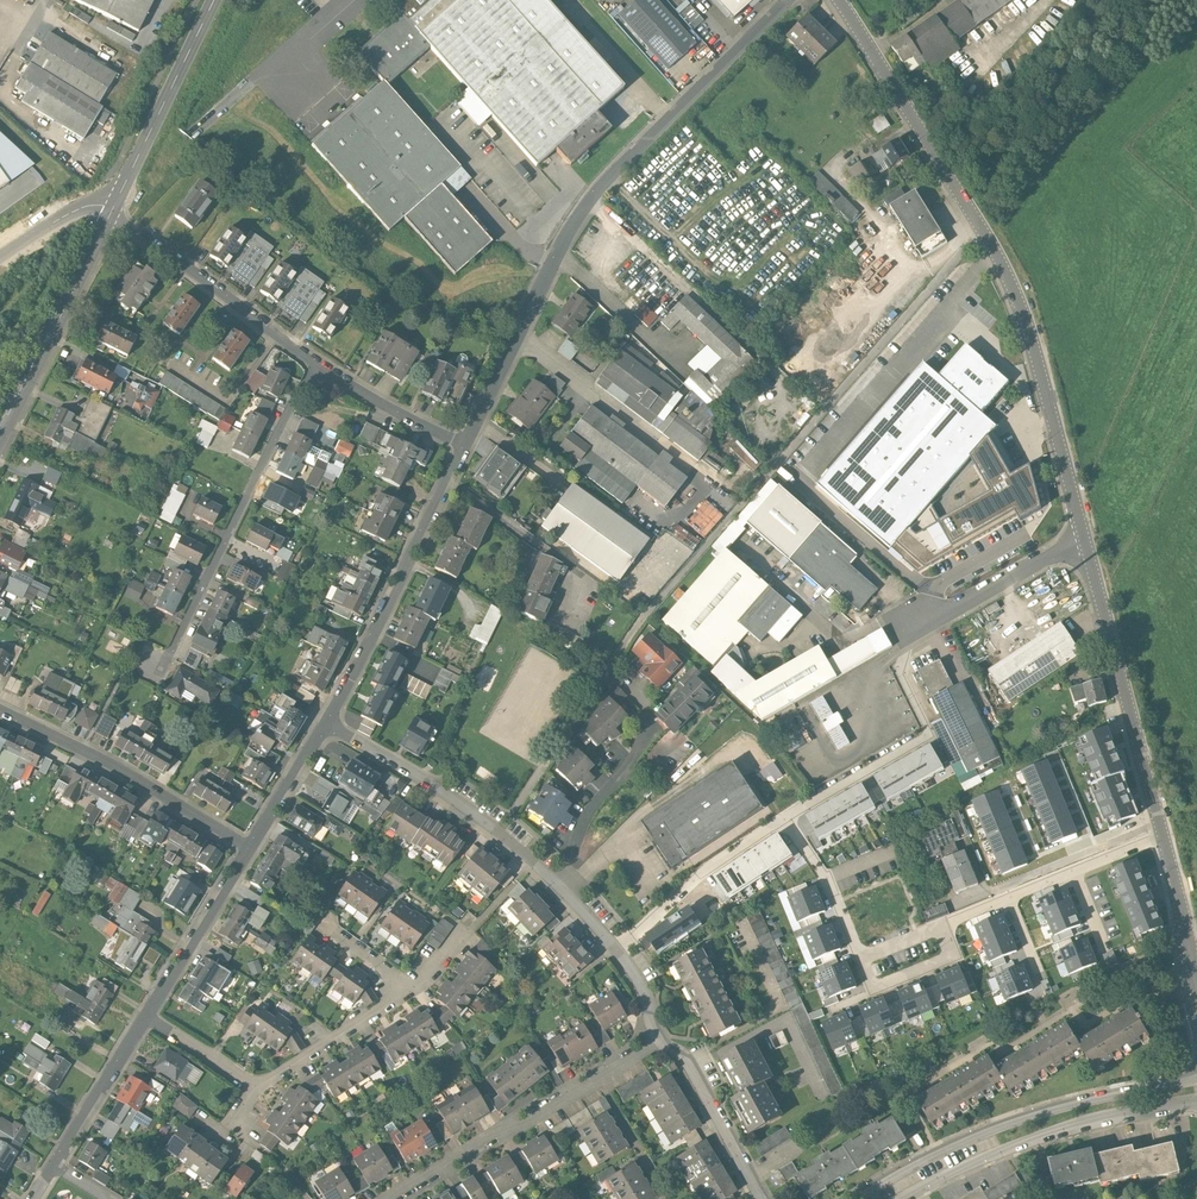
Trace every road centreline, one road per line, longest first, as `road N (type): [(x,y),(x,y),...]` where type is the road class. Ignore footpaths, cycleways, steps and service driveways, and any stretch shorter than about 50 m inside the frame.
road 1 (tertiary): [(839,0),(1008,273),(1033,334),(1163,833)]
road 2 (residential): [(789,0),(621,166),(567,237),(464,446)]
road 3 (residential): [(328,724),(500,831),(616,952)]
road 4 (residential): [(1196,1078),(992,1127),(855,1198)]
road 5 (residential): [(154,665),(169,654),(290,407),(319,365)]
road 6 (residential): [(902,1198),(1037,1138),(1196,1102)]
road 7 (residential): [(464,446),(328,724)]
road 8 (residential): [(660,1041),(395,1198)]
road 9 (residential): [(784,819),(930,734),(899,676),(916,620)]
road 10 (residential): [(248,845),(84,747),(0,708)]
road 11 (residential): [(319,365),(112,211)]
road 12 (tertiary): [(112,211),(0,443)]
road 13 (residential): [(940,926),(1163,833)]
road 14 (tertiary): [(214,0),(112,211)]
road 15 (residential): [(146,1015),(33,1198)]
road 16 (residential): [(616,952),(695,878),(784,819)]
road 17 (residential): [(248,845),(146,1015)]
road 18 (residential): [(411,989),(466,931),(372,865)]
road 19 (residential): [(660,1041),(686,1059),(765,1198)]
road 20 (residential): [(464,446),(319,365)]
road 21 (tertiary): [(1163,833),(1196,990)]
road 22 (residential): [(784,819),(826,878),(859,959)]
road 23 (residential): [(859,959),(872,990),(953,957),(940,926)]
road 24 (residential): [(328,724),(248,845)]
road 25 (residential): [(146,1015),(260,1088)]
road 26 (unclassified): [(0,256),(78,209),(112,211)]

